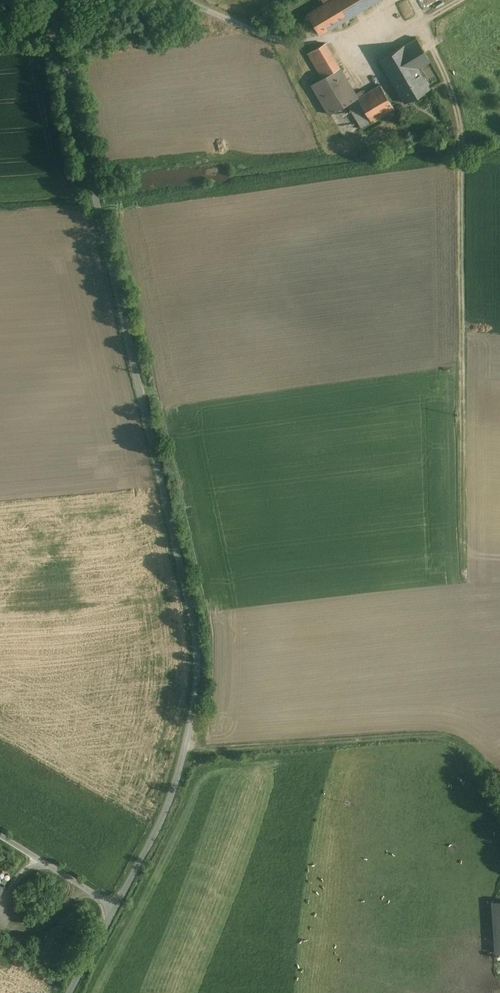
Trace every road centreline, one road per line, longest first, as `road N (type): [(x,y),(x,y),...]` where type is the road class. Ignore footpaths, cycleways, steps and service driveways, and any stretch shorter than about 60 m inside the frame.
road 1 (unclassified): [(67,992),(174,778),(198,657),(195,614),(53,0)]
road 2 (track): [(422,21),(459,124),(468,573)]
road 3 (track): [(499,785),(468,747),(430,733),(221,750),(184,745)]

